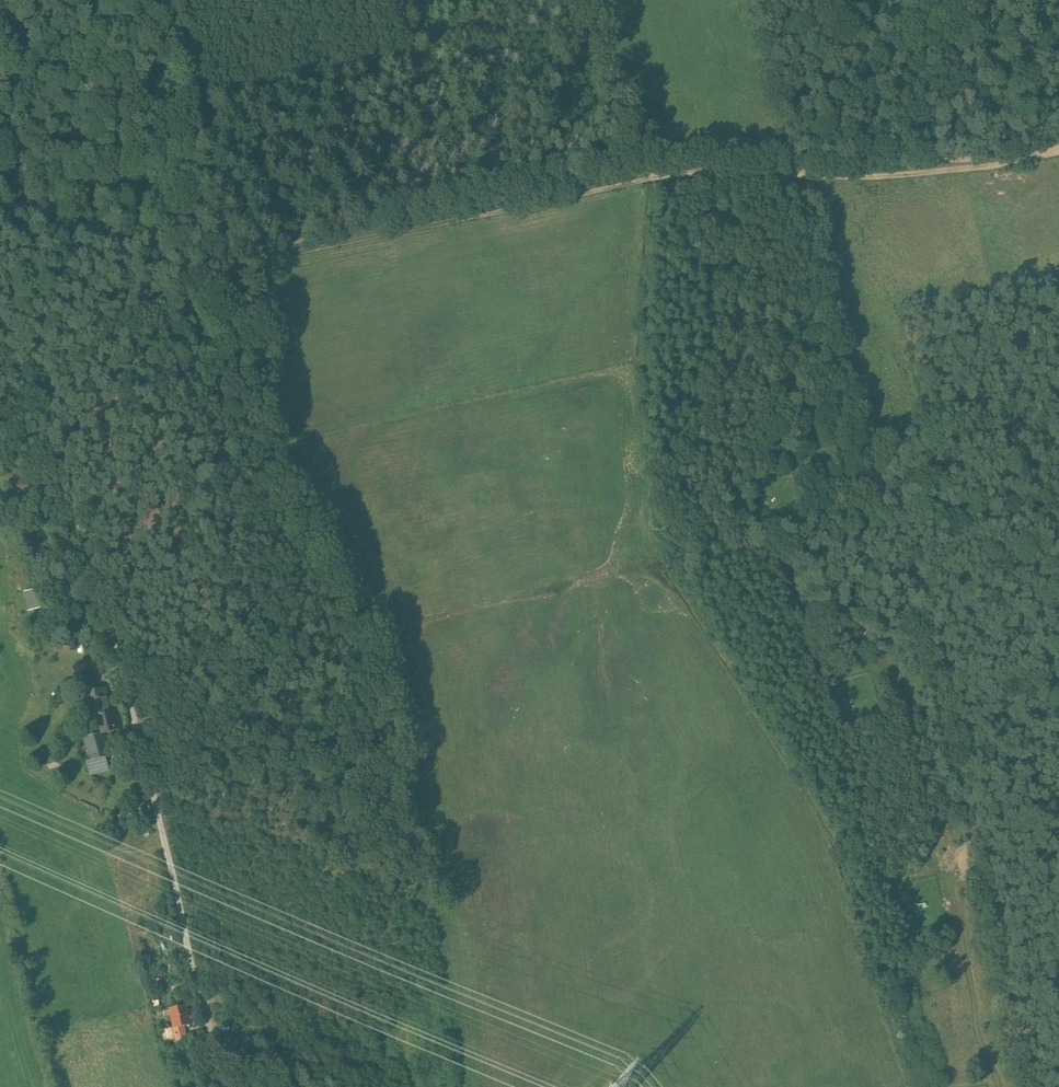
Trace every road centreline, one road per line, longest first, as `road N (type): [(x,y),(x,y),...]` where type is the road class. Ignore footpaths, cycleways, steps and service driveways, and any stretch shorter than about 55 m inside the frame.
road 1 (track): [(0,215),(38,214),(202,258),(654,179),(812,176)]
road 2 (residential): [(218,1086),(84,535),(59,490),(0,440)]
road 3 (track): [(1030,1086),(880,440)]
road 4 (track): [(183,0),(202,258)]
road 5 (track): [(812,176),(961,170),(1058,152)]

